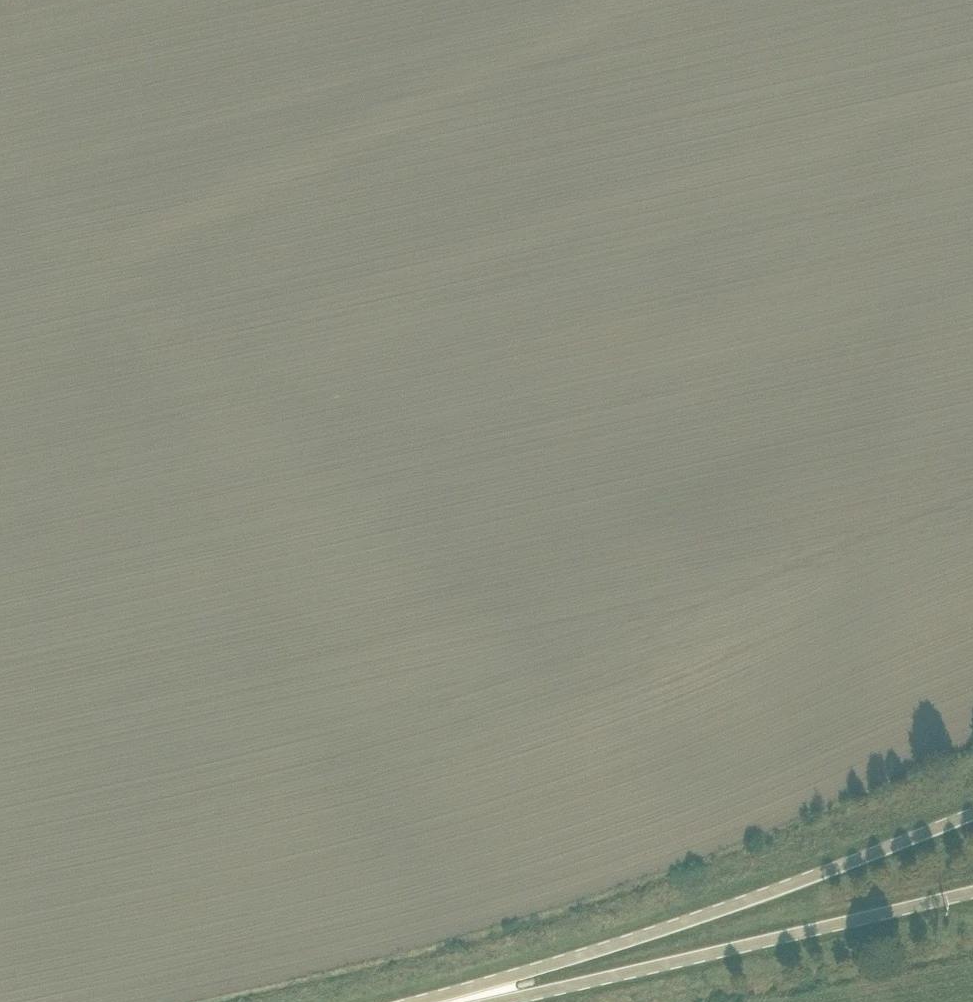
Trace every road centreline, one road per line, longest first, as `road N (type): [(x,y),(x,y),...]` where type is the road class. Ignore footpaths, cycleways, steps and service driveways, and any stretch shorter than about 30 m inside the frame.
road 1 (primary): [(972,818),(457,1001)]
road 2 (primary): [(498,1001),(972,896)]

